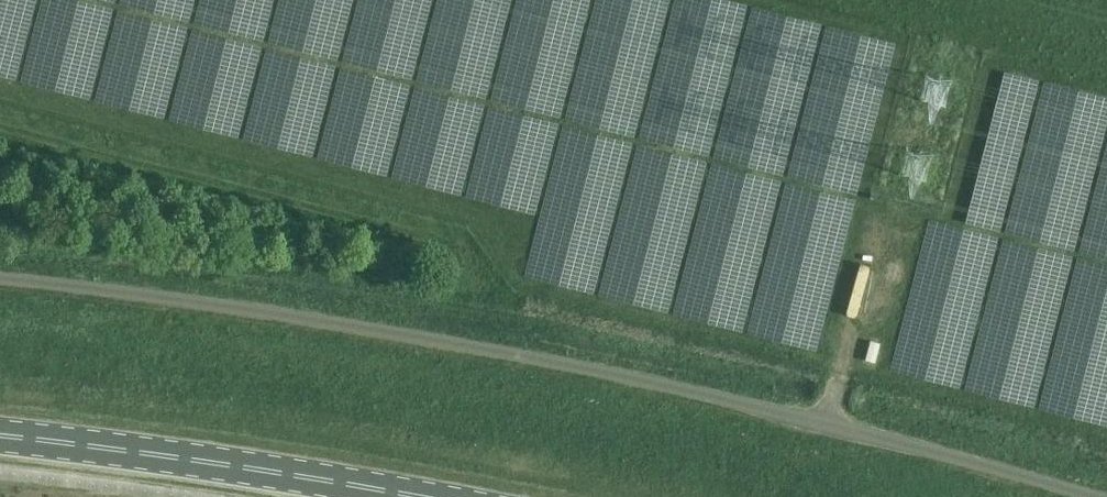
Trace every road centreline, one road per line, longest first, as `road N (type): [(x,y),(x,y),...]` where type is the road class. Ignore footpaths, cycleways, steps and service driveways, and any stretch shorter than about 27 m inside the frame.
road 1 (unclassified): [(1089,496),(820,419),(476,347),(174,297),(0,277)]
road 2 (secondary): [(0,438),(397,496)]

